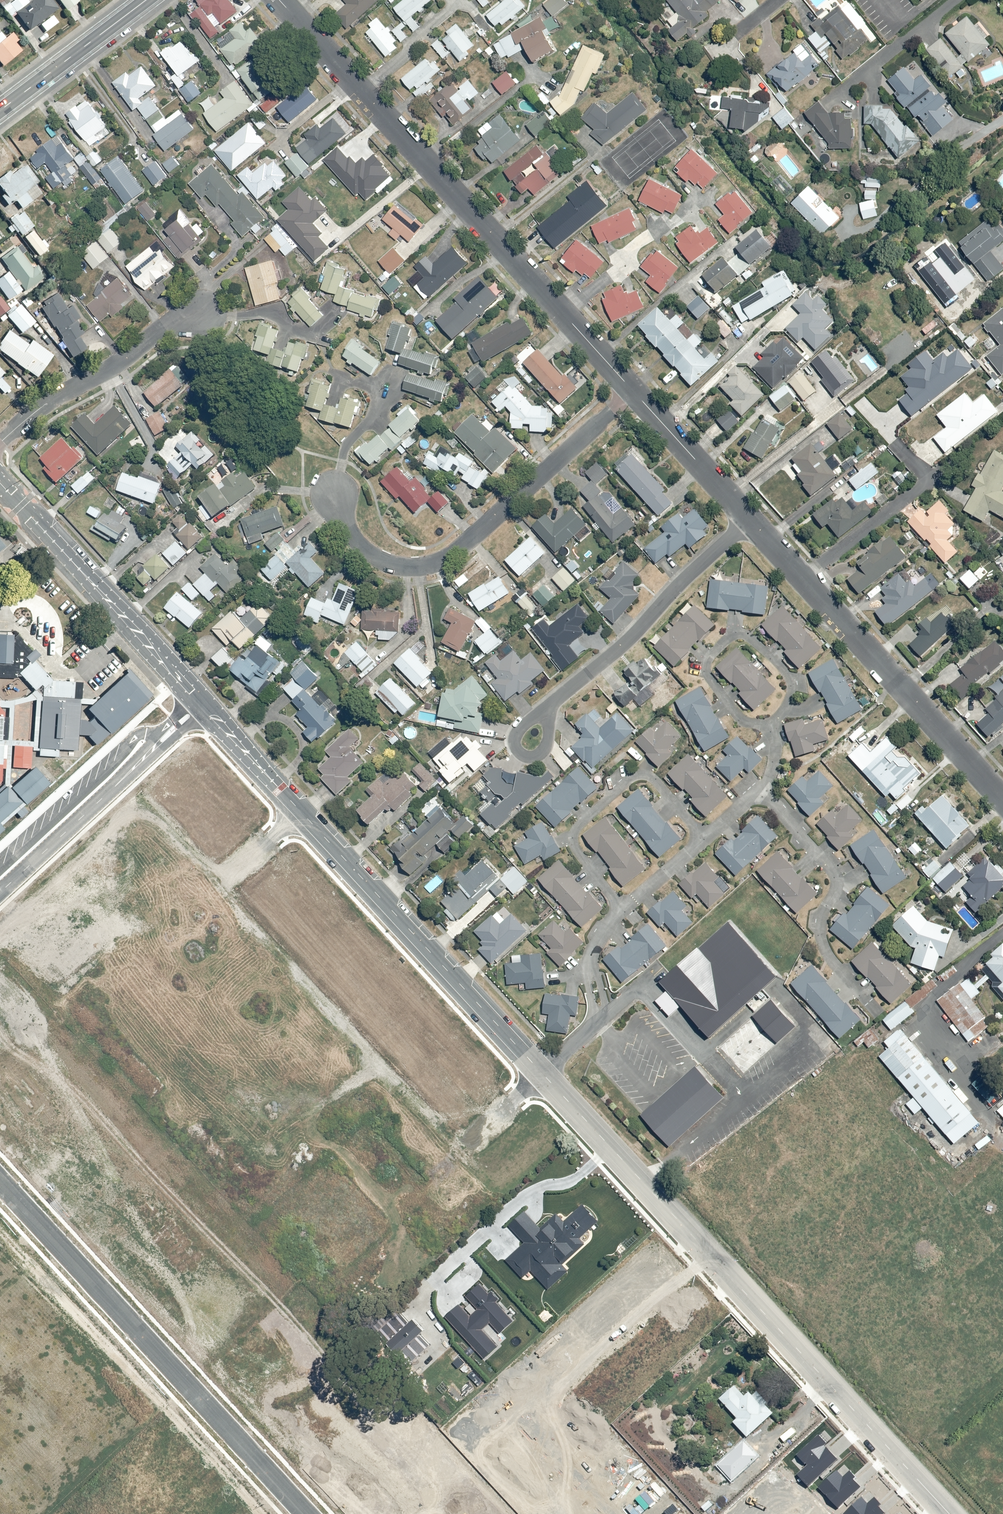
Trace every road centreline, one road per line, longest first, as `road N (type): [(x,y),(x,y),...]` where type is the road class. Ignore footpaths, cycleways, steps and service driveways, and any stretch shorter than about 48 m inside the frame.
road 1 (residential): [(298,811),(139,951),(134,967),(342,1213),(359,1223),(385,1216),(541,1072)]
road 2 (tertiary): [(541,1072),(952,1513)]
road 3 (residential): [(281,0),(633,390)]
road 4 (residential): [(306,1513),(0,1181)]
road 5 (residential): [(334,499),(378,559),(434,561),(477,535),(633,390)]
road 6 (residential): [(750,520),(1002,800)]
road 7 (tertiary): [(298,811),(541,1072)]
road 8 (tertiary): [(0,483),(199,704)]
road 9 (residential): [(750,520),(629,641),(546,709)]
road 10 (residential): [(199,704),(0,891)]
road 11 (residential): [(0,443),(48,403),(200,313)]
road 12 (secondary): [(0,111),(146,0)]
road 13 (residential): [(633,390),(750,520)]
road 14 (tertiary): [(199,704),(298,811)]
road 15 (residential): [(608,1513),(525,1419)]

